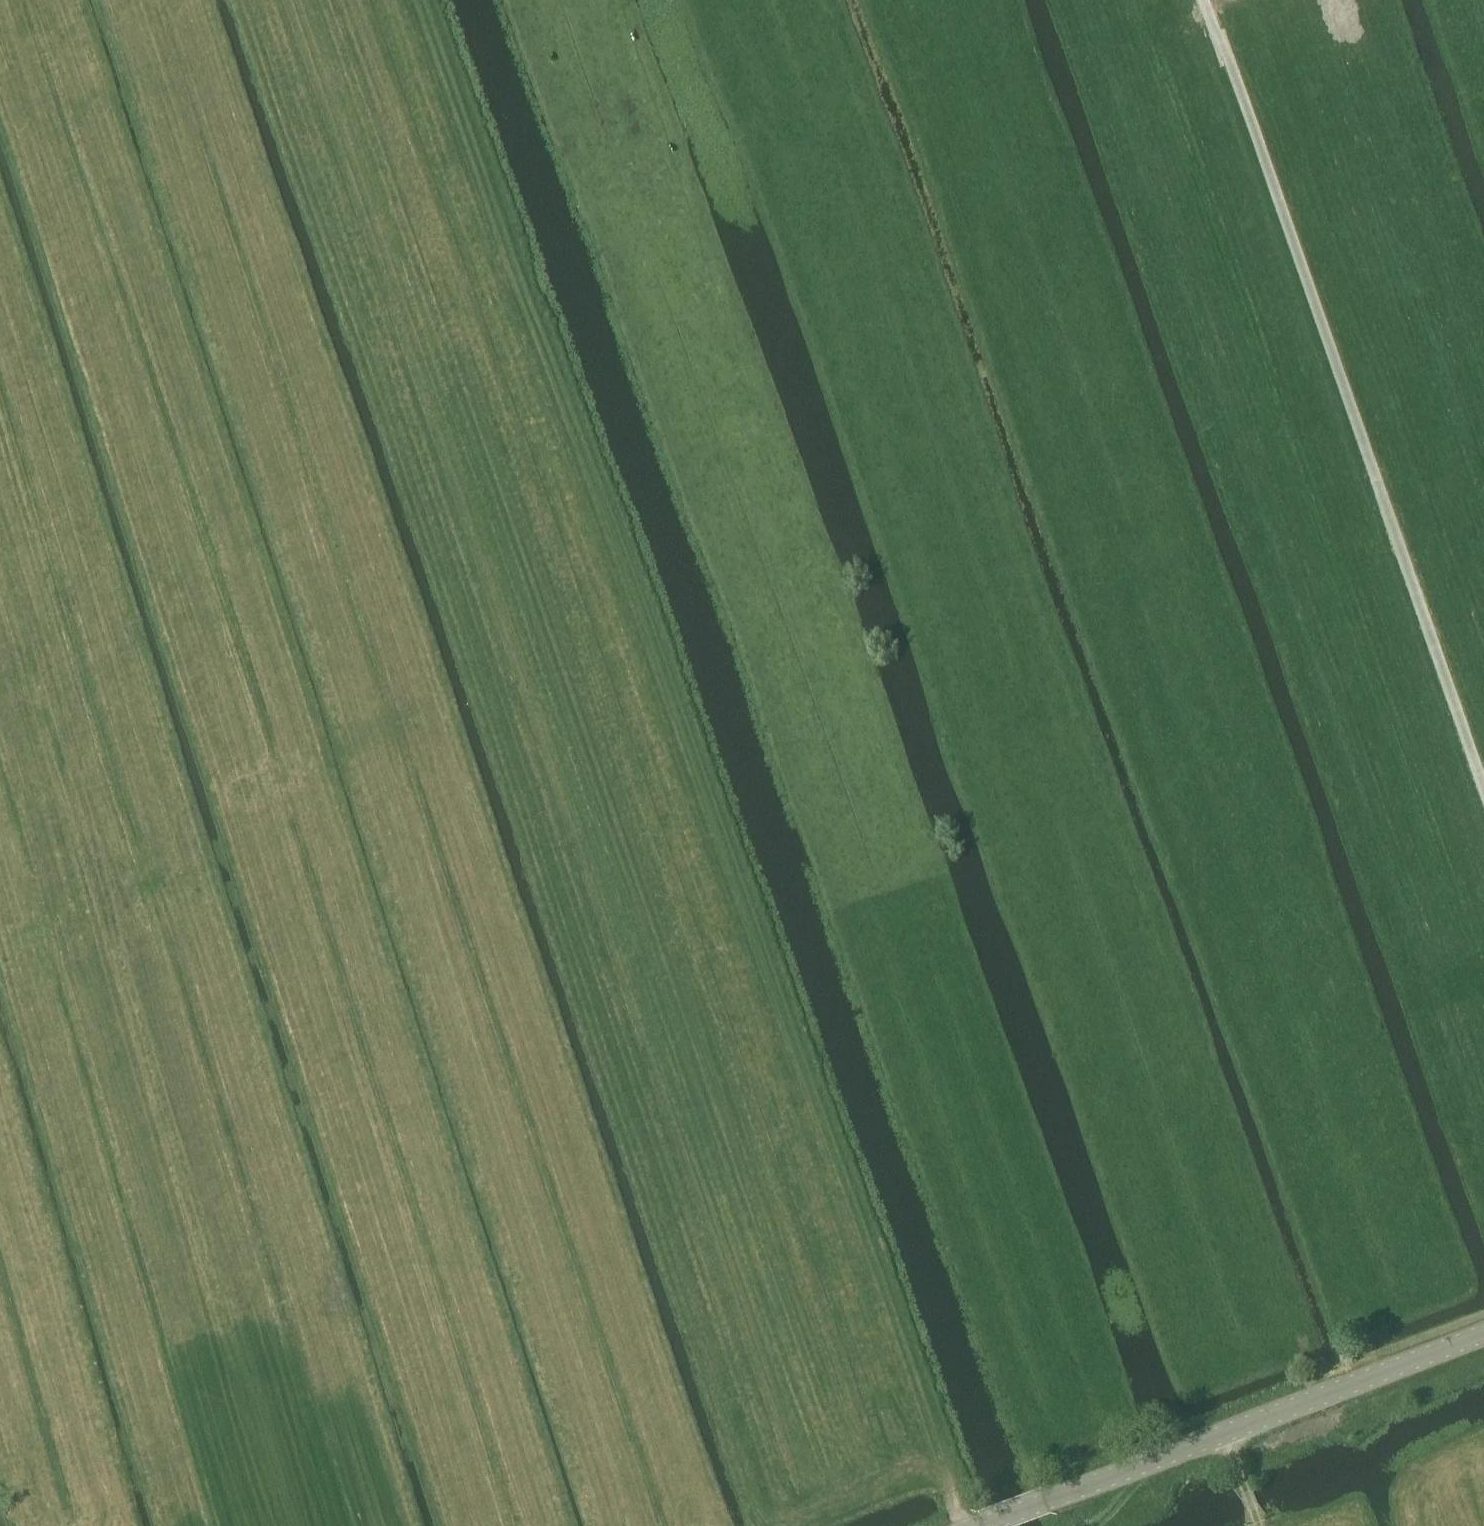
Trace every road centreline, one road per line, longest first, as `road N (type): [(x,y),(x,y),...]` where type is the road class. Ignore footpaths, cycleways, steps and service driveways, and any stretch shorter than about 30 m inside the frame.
road 1 (track): [(1483,792),(1208,0)]
road 2 (unclassified): [(989,1525),(1483,1336)]

